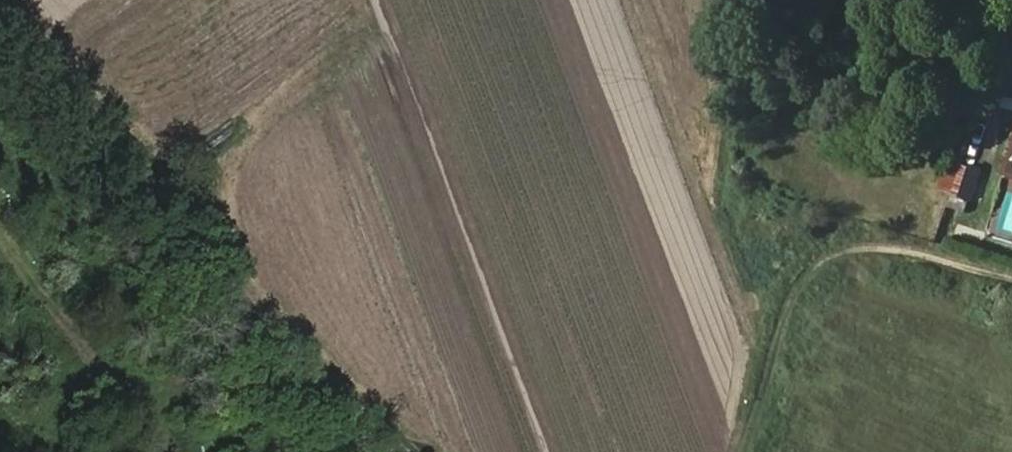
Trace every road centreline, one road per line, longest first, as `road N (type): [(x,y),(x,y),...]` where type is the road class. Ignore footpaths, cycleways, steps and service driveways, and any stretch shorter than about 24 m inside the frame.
road 1 (track): [(398,443),(0,1)]

